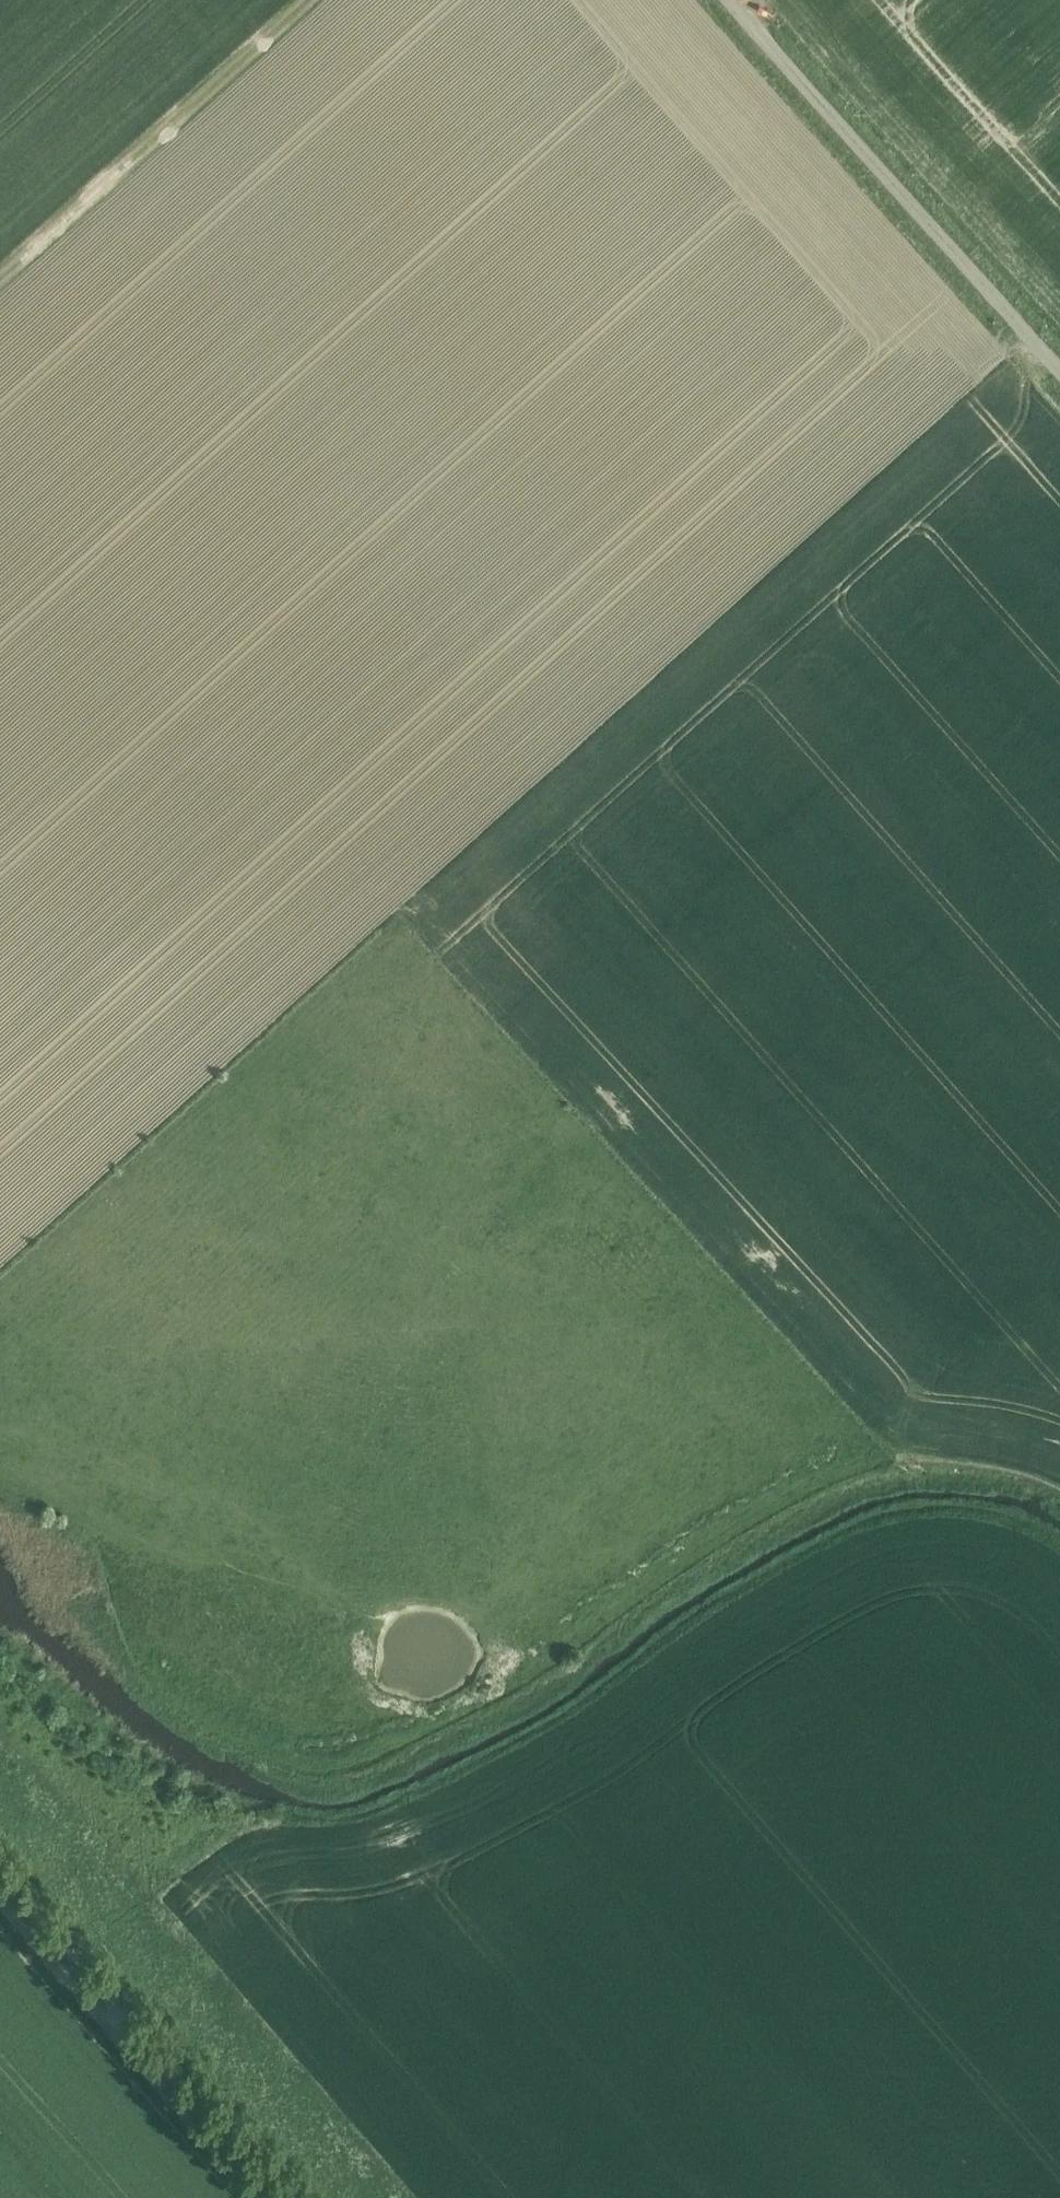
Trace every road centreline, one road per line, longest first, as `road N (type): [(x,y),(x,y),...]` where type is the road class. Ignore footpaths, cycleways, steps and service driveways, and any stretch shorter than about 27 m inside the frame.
road 1 (track): [(1059,372),(732,0)]
road 2 (unclassified): [(273,2197),(0,1884)]

